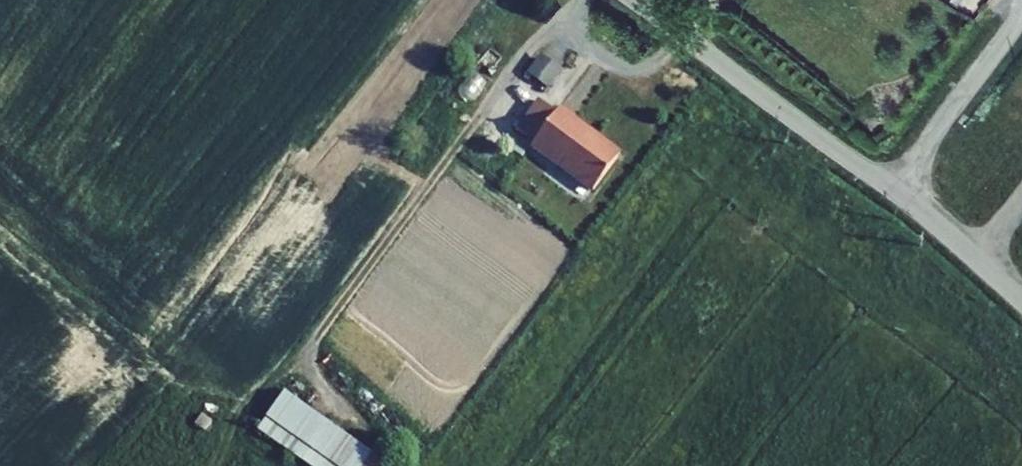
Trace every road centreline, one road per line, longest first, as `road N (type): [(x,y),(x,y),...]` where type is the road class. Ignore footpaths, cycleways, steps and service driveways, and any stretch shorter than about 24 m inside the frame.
road 1 (unclassified): [(635,0),(892,191)]
road 2 (residential): [(892,191),(1021,17)]
road 3 (unclassified): [(892,191),(1021,298)]

